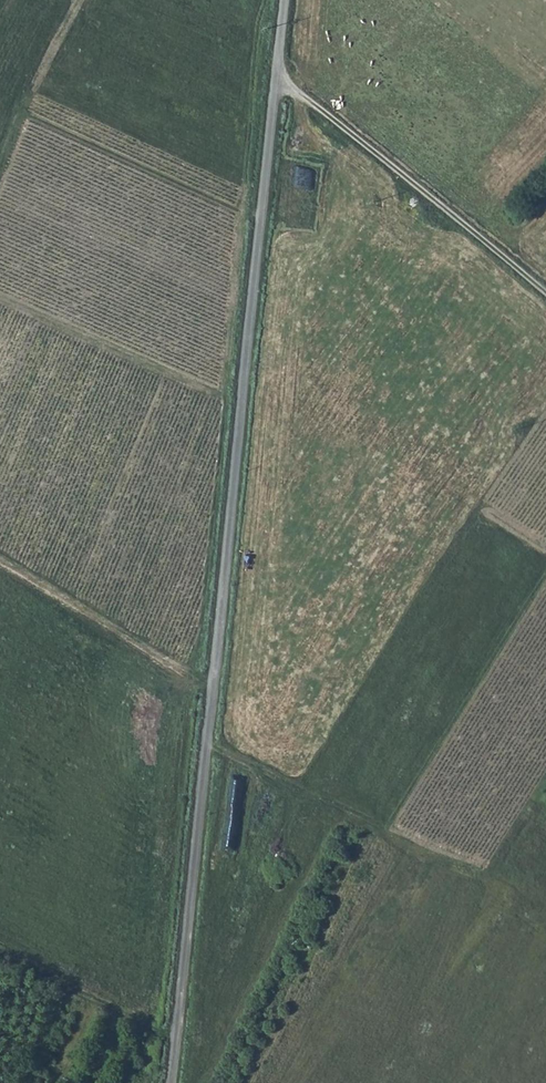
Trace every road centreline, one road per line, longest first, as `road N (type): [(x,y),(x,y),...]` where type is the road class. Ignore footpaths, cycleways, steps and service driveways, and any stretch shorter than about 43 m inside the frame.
road 1 (unclassified): [(285,0),(170,1082)]
road 2 (track): [(545,295),(276,79)]

